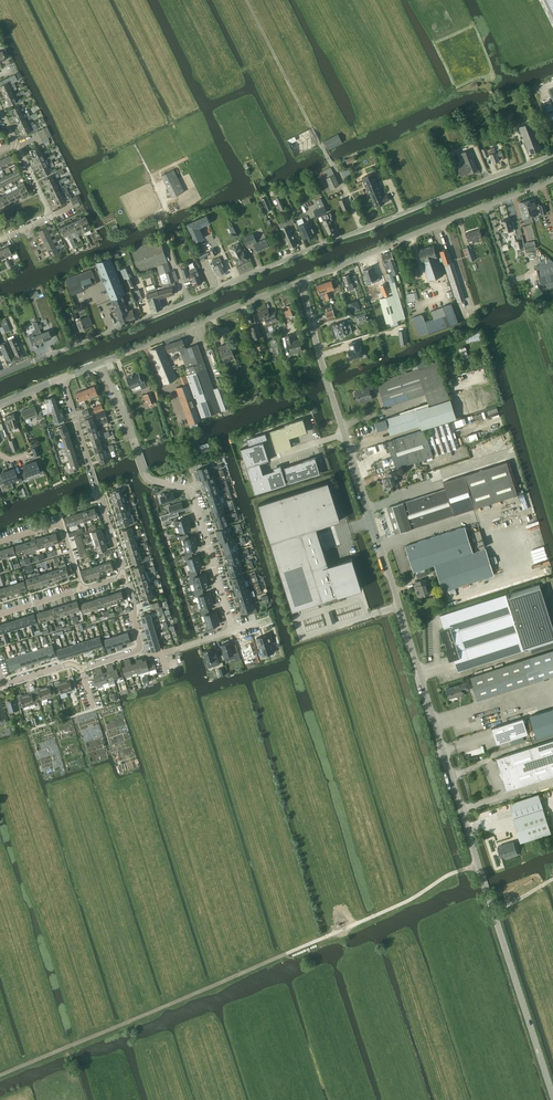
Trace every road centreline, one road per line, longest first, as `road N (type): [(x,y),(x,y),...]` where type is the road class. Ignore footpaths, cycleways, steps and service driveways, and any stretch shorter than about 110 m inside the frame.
road 1 (unclassified): [(552,1099),(300,281)]
road 2 (unclassified): [(0,376),(552,154)]
road 3 (residential): [(99,364),(117,390),(145,474),(193,491),(233,630),(152,656),(138,649)]
road 4 (tertiary): [(300,281),(552,179)]
road 5 (track): [(164,237),(158,218),(165,205),(64,0)]
road 6 (track): [(362,231),(246,0)]
road 7 (tertiary): [(99,364),(300,281)]
road 8 (residential): [(124,575),(62,378)]
road 9 (residential): [(138,649),(4,683)]
road 10 (residential): [(82,588),(61,524),(0,542)]

